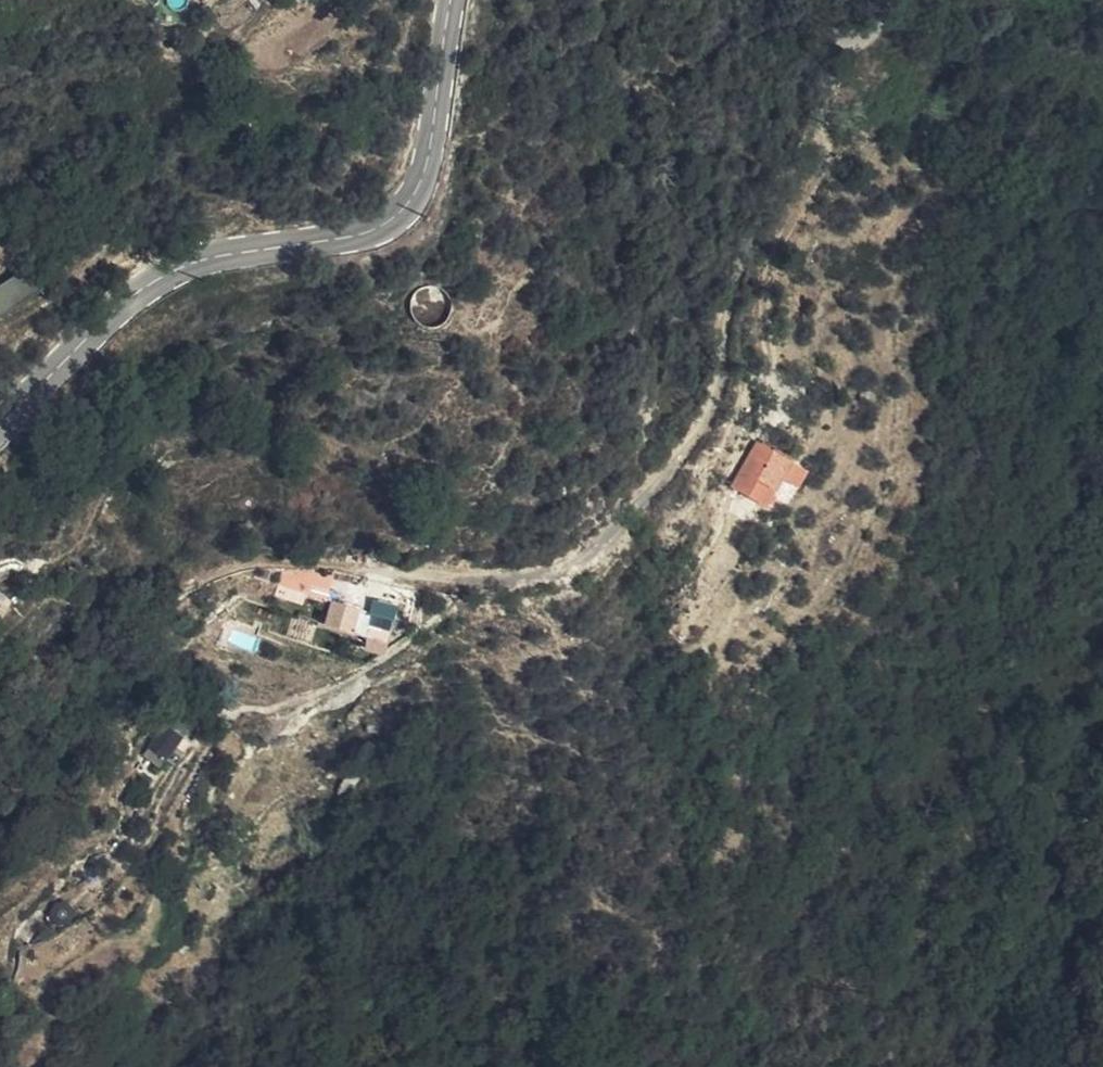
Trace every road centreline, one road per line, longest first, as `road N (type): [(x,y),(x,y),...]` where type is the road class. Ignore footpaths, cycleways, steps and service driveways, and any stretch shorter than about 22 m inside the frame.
road 1 (track): [(0,727),(207,578),(240,567),(279,562),(504,577),(575,565),(643,502),(708,414),(730,271),(805,144),(833,64),(905,0)]
road 2 (secondary): [(0,426),(153,282),(196,262),(368,229),(399,214),(426,169),(452,0)]

